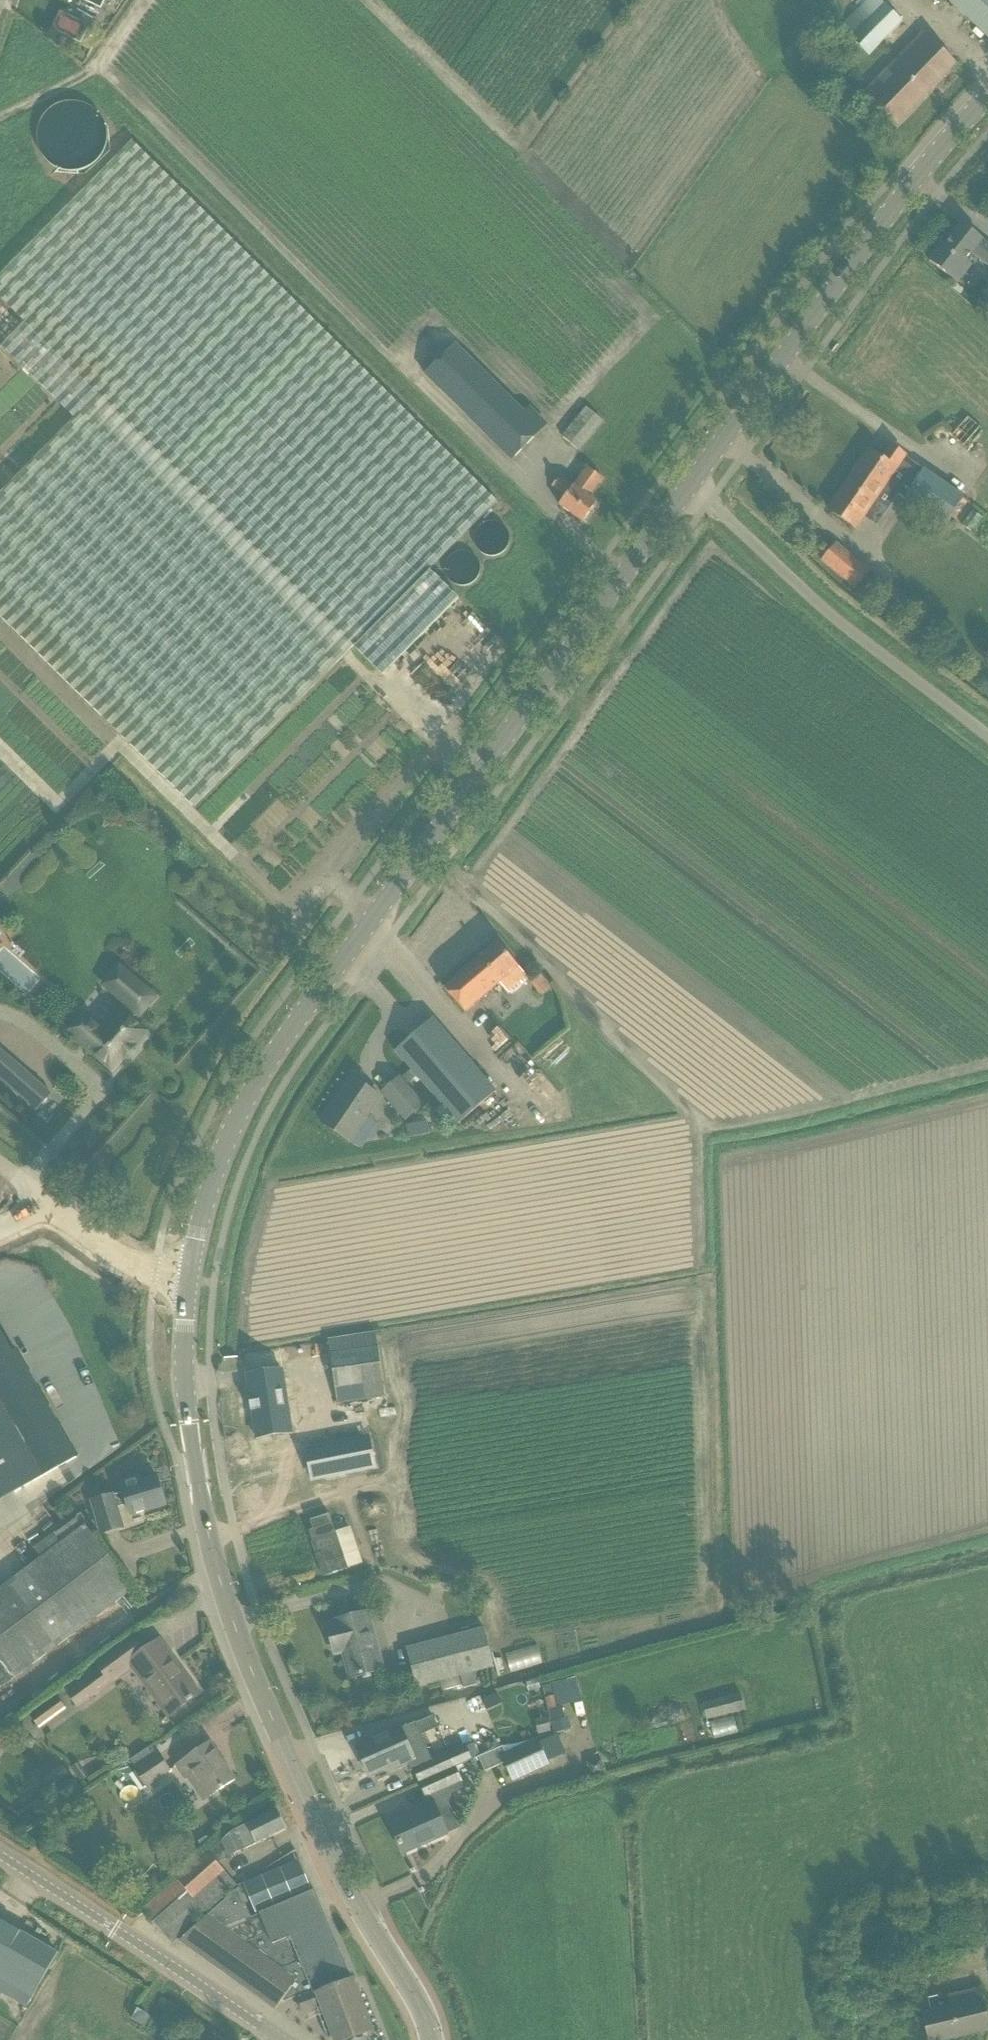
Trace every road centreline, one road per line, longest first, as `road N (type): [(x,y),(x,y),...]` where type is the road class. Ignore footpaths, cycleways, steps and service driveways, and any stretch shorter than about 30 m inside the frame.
road 1 (tertiary): [(187,1281),(212,1175),(279,1048),(682,490)]
road 2 (tertiary): [(187,1281),(189,1427),(201,1515),(225,1597),(341,1875),(420,2006),(430,2039)]
road 3 (tertiary): [(682,490),(921,176),(987,103)]
road 4 (unclassified): [(987,729),(682,490)]
road 5 (tertiary): [(0,1855),(278,2039)]
road 6 (unclassified): [(187,1281),(109,1246),(43,1199)]

